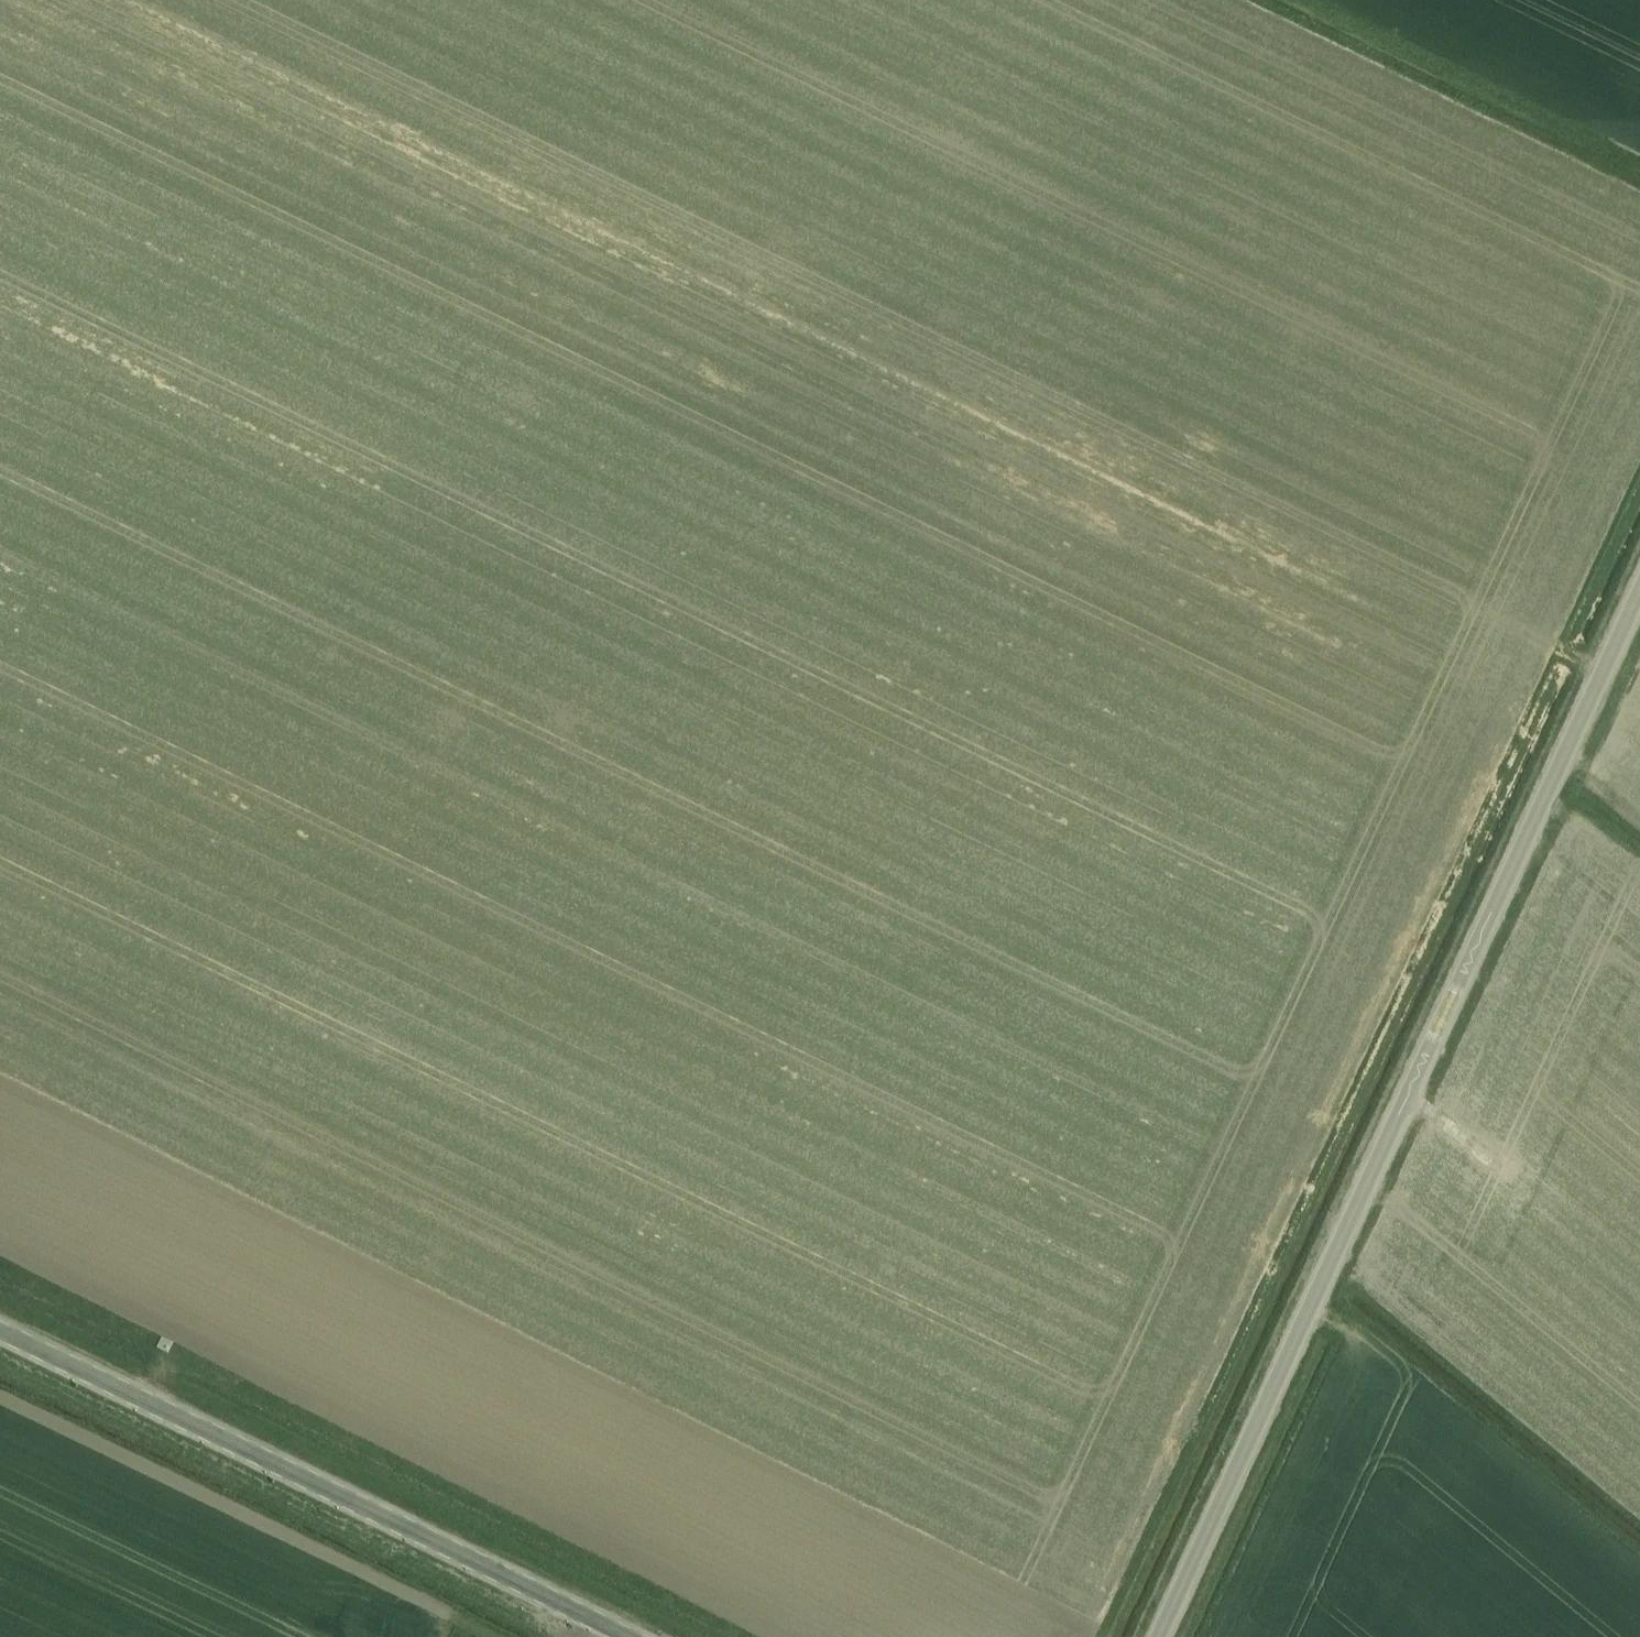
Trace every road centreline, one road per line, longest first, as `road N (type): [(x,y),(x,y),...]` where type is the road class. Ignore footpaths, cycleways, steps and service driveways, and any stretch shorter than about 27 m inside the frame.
road 1 (unclassified): [(1159,1636),(1639,593)]
road 2 (tertiary): [(625,1636),(0,1333)]

